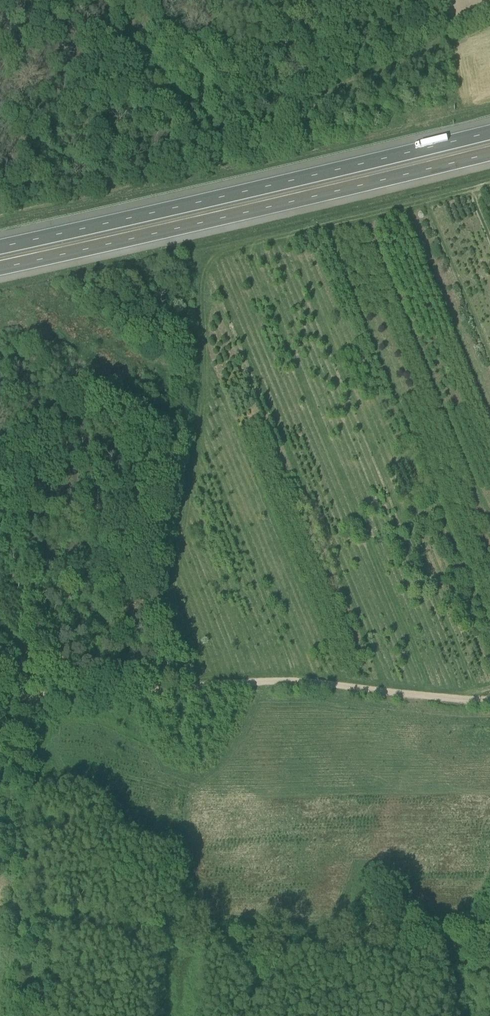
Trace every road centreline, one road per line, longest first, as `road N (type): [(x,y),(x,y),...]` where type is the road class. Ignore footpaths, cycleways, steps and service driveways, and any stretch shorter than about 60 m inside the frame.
road 1 (track): [(489,8),(446,41),(342,91),(299,135),(217,168),(0,218)]
road 2 (motorway): [(0,266),(489,153)]
road 3 (motorway): [(489,132),(0,245)]
road 4 (track): [(489,703),(272,686),(0,699)]

